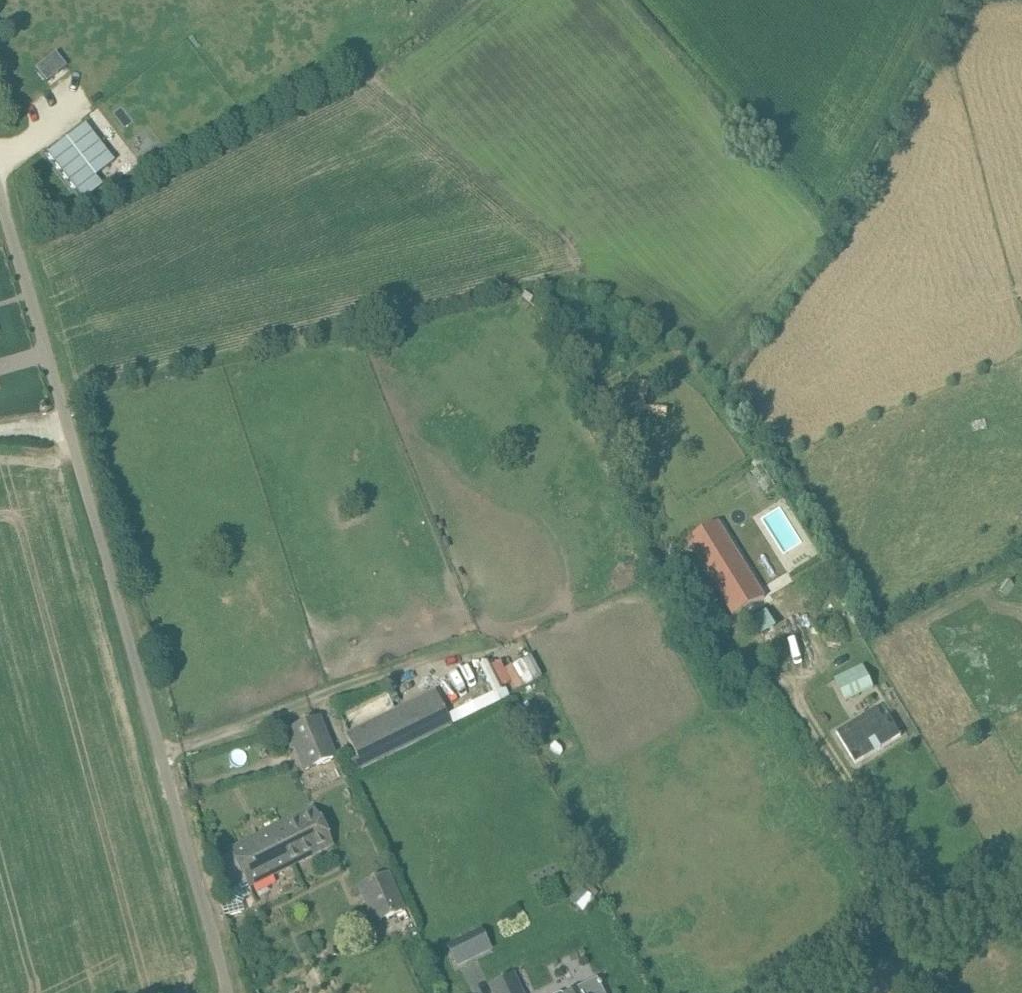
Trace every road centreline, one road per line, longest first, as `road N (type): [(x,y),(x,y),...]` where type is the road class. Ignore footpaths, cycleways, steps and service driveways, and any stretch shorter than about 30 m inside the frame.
road 1 (unclassified): [(227,992),(0,196)]
road 2 (unclassified): [(839,992),(1021,903)]

